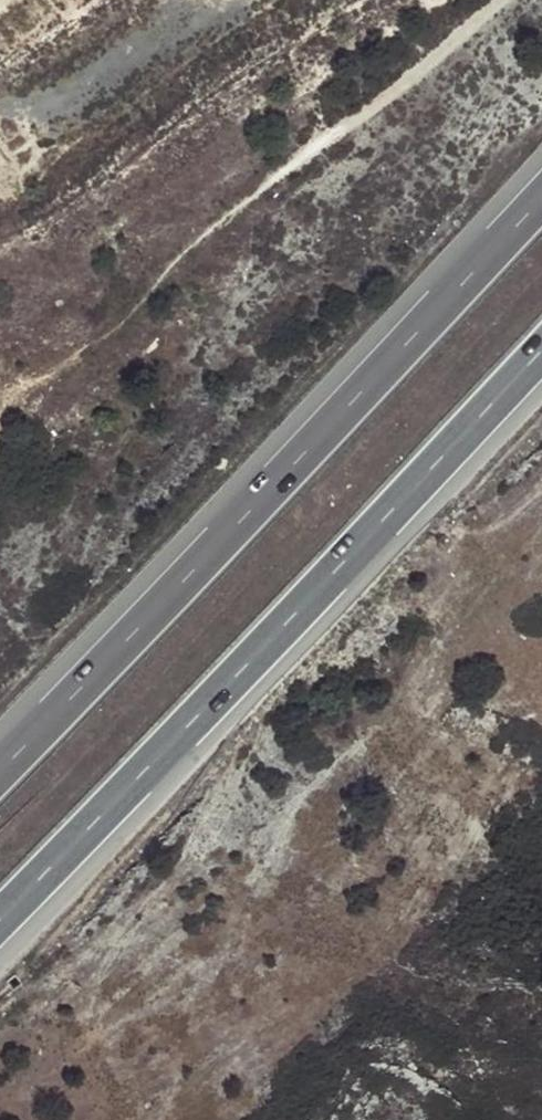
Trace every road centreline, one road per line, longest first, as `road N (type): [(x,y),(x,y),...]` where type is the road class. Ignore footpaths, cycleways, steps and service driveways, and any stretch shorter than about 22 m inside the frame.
road 1 (motorway): [(541,196),(0,764)]
road 2 (motorway): [(0,911),(541,347)]

